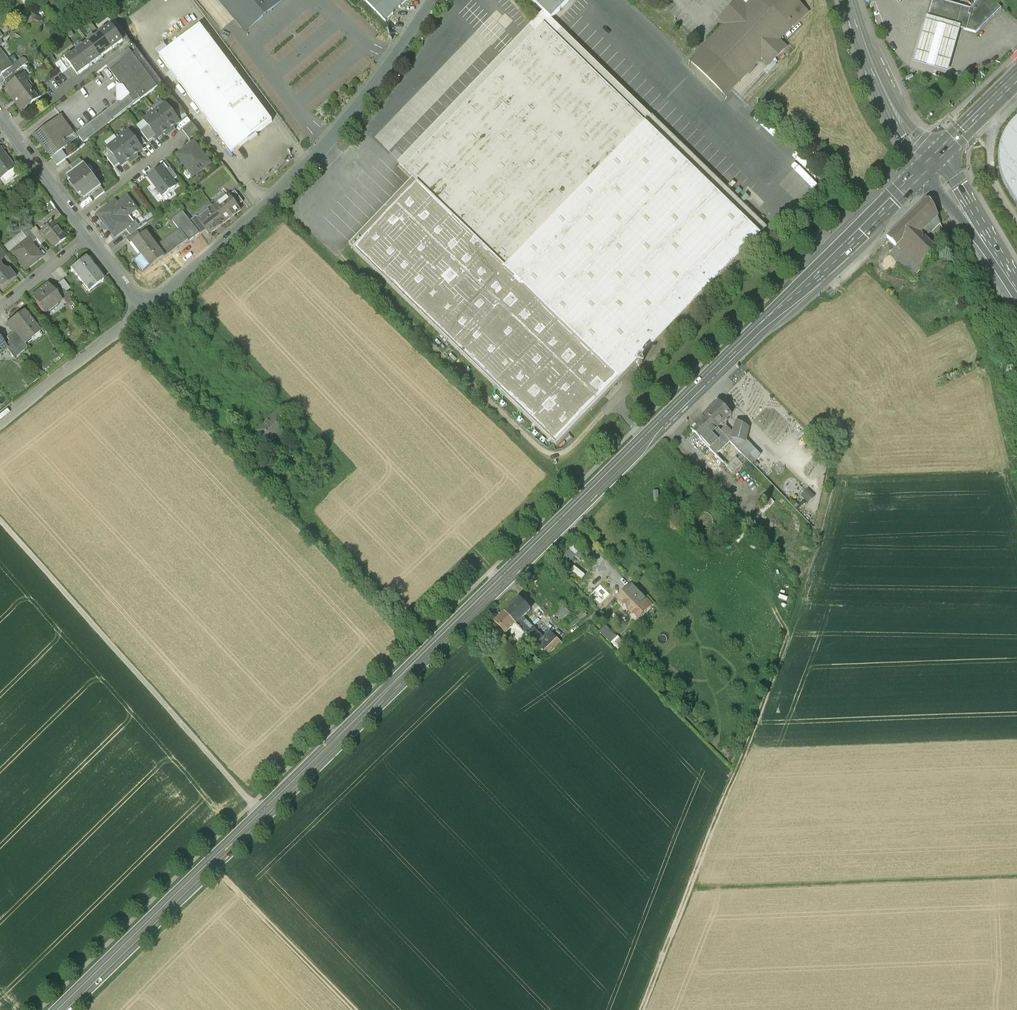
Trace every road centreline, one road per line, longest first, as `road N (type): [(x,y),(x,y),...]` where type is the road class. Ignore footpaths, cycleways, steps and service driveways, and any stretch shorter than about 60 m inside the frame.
road 1 (secondary): [(930,163),(63,1009)]
road 2 (residential): [(432,0),(329,143),(150,308)]
road 3 (track): [(0,521),(264,815)]
road 4 (track): [(685,887),(1016,873)]
road 5 (track): [(685,887),(788,628)]
road 6 (track): [(212,864),(354,1009)]
road 7 (residential): [(150,308),(0,425)]
road 8 (tertiary): [(851,0),(892,110),(930,163)]
road 9 (secondary): [(1016,290),(930,163)]
road 10 (track): [(640,1009),(685,887)]
road 11 (residential): [(0,115),(78,218)]
road 12 (residential): [(78,218),(177,141)]
road 13 (secondary): [(1016,72),(930,163)]

